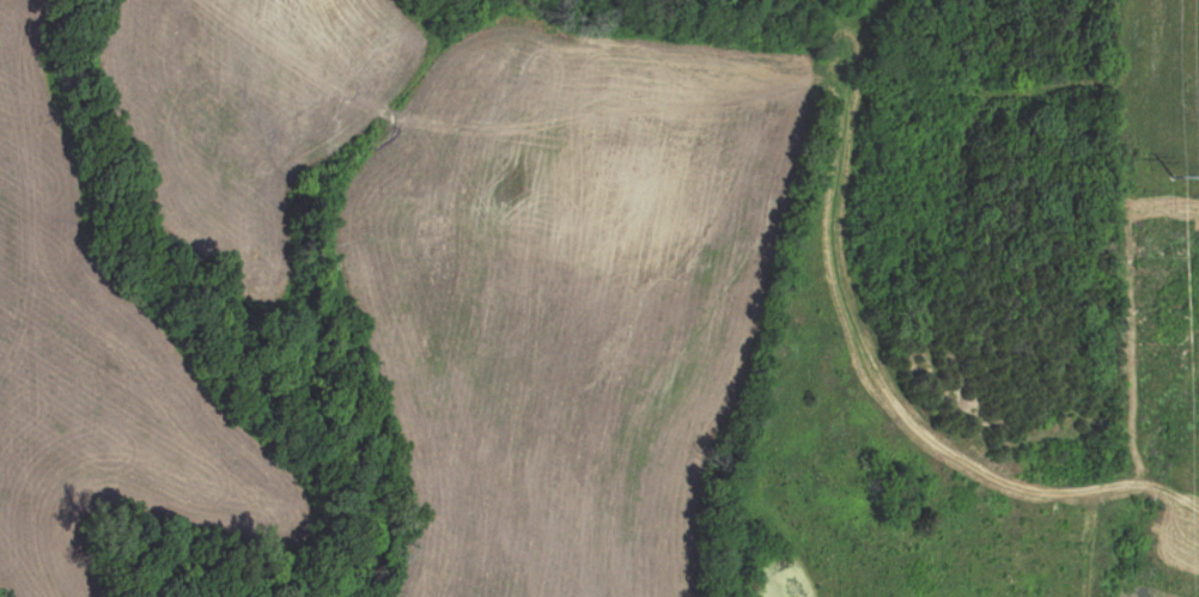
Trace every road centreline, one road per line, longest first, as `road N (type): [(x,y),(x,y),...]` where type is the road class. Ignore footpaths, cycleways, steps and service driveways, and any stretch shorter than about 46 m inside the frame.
road 1 (residential): [(1198,478),(1089,422),(964,403),(865,343),(832,263),(877,92)]

